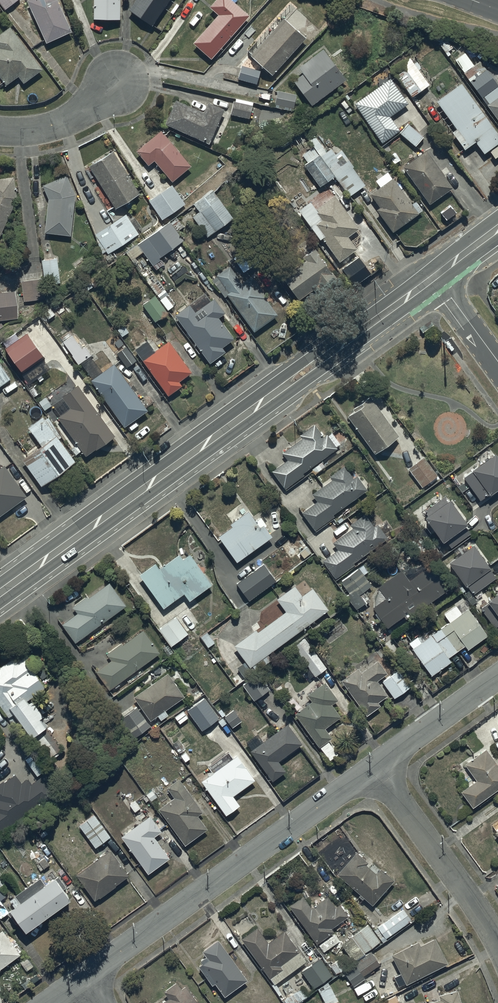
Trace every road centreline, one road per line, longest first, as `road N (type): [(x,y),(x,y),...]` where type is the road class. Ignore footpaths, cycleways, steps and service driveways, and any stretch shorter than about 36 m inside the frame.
road 1 (secondary): [(435,276),(0,592)]
road 2 (residential): [(87,981),(376,766)]
road 3 (residential): [(497,947),(376,766)]
road 4 (residential): [(376,766),(497,677)]
road 5 (residential): [(0,130),(78,116),(118,81)]

